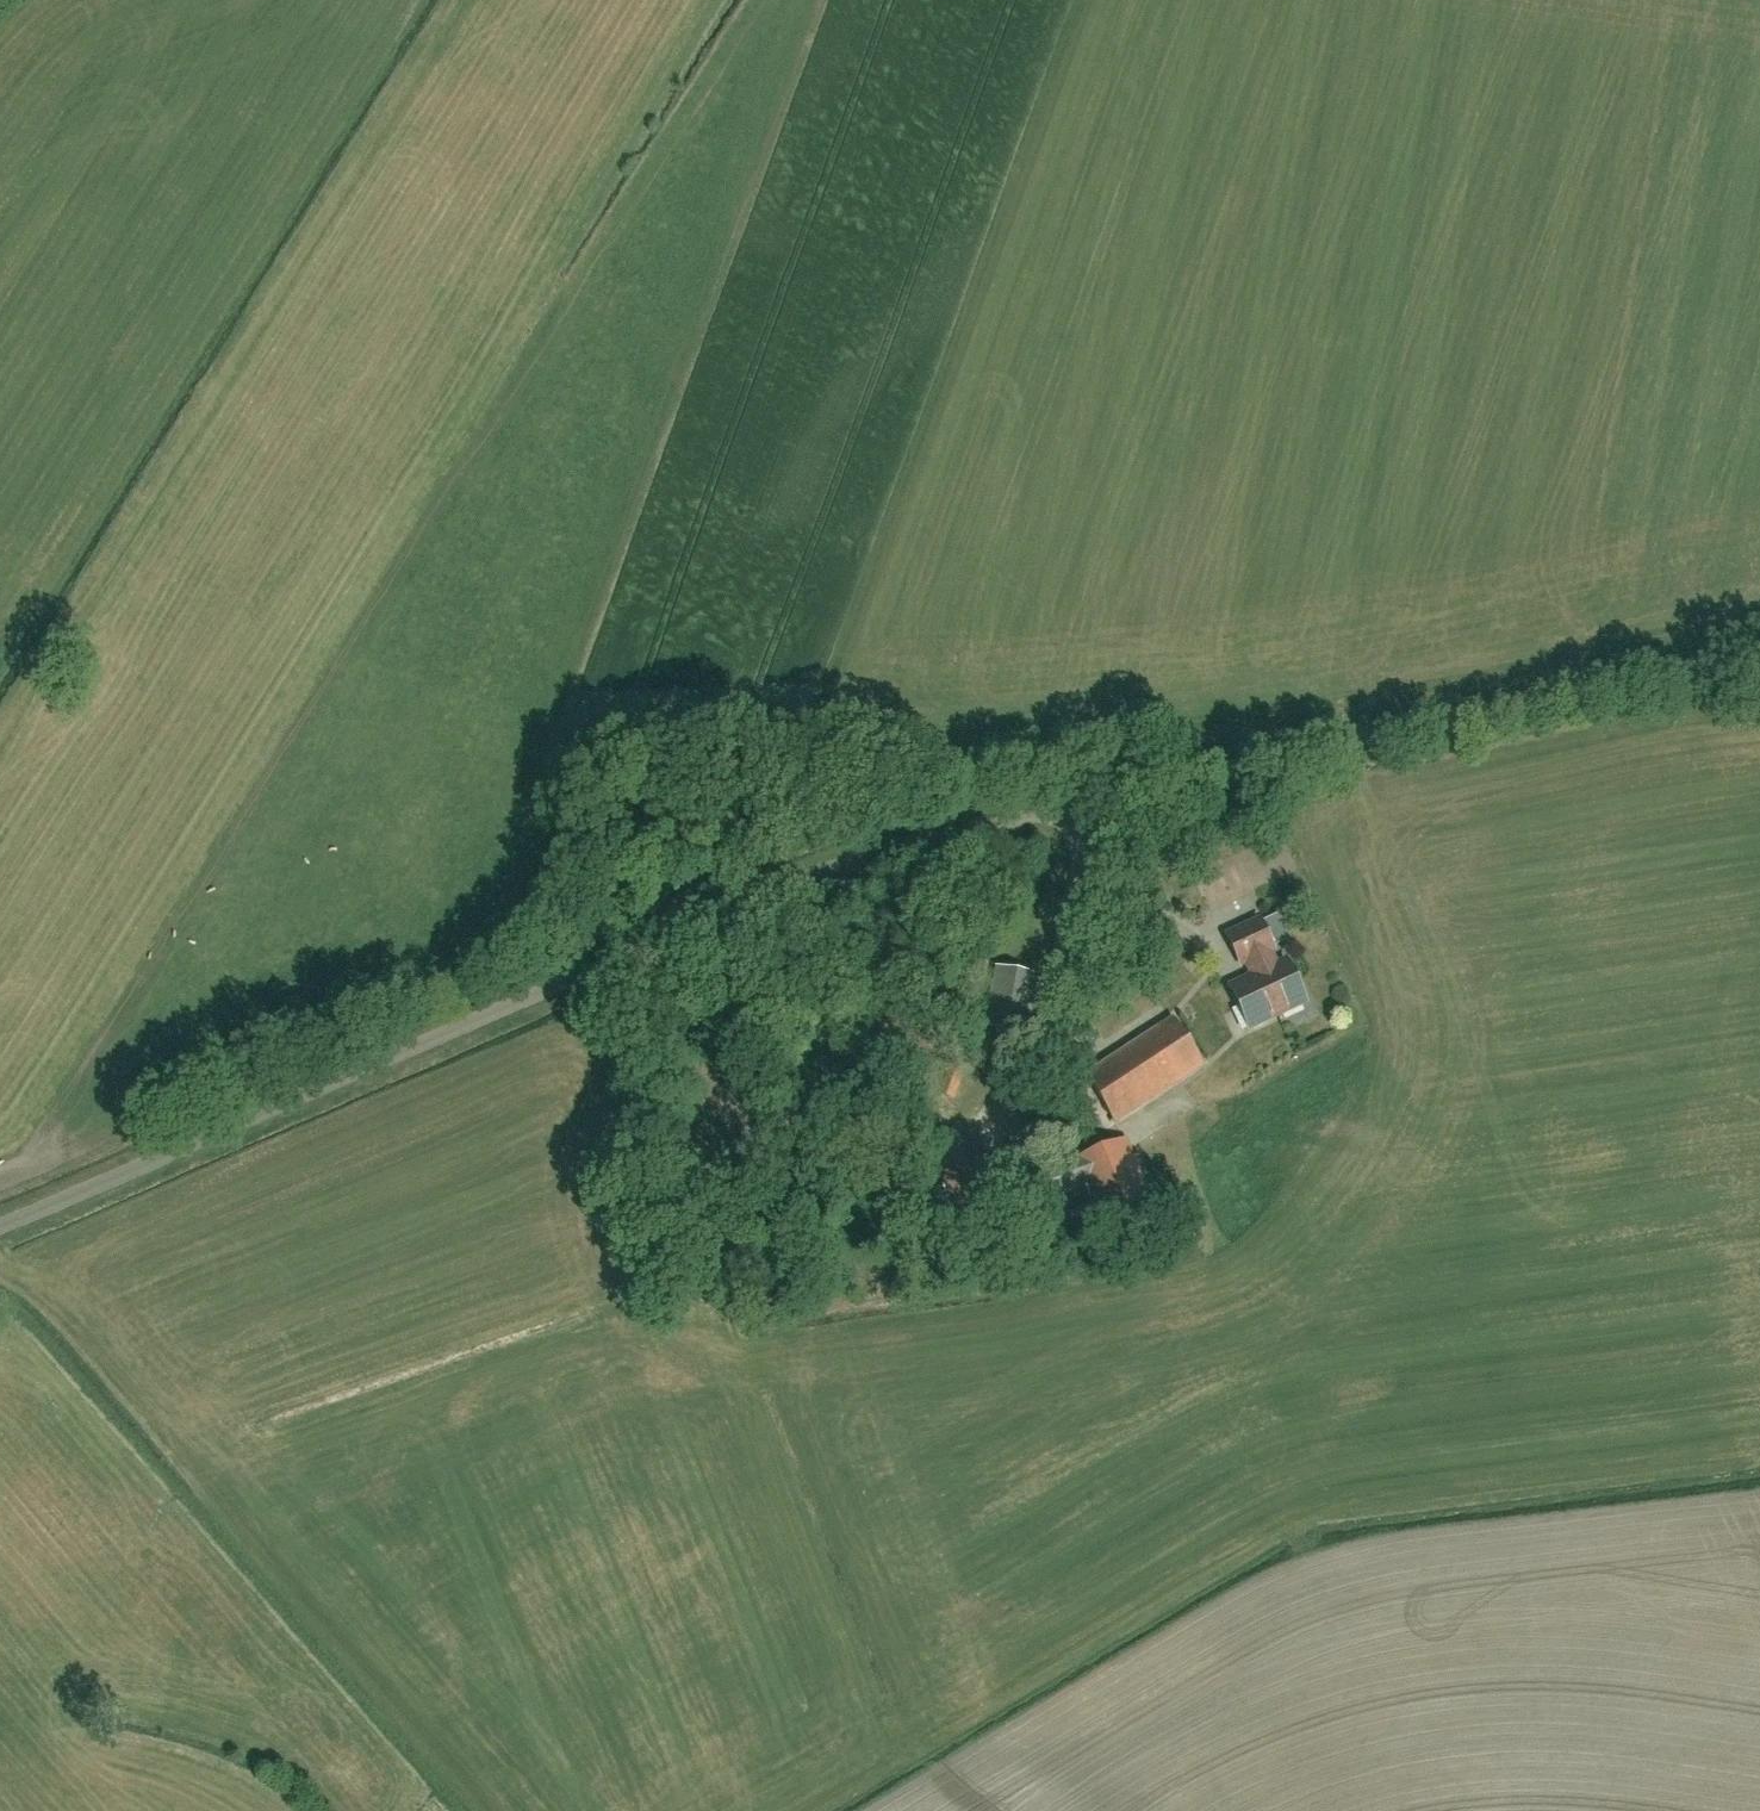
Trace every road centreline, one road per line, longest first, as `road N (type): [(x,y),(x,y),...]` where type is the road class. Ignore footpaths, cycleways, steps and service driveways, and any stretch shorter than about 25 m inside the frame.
road 1 (unclassified): [(0,1229),(448,1035),(650,929),(877,856),(1133,795)]
road 2 (track): [(1759,657),(1133,795)]

